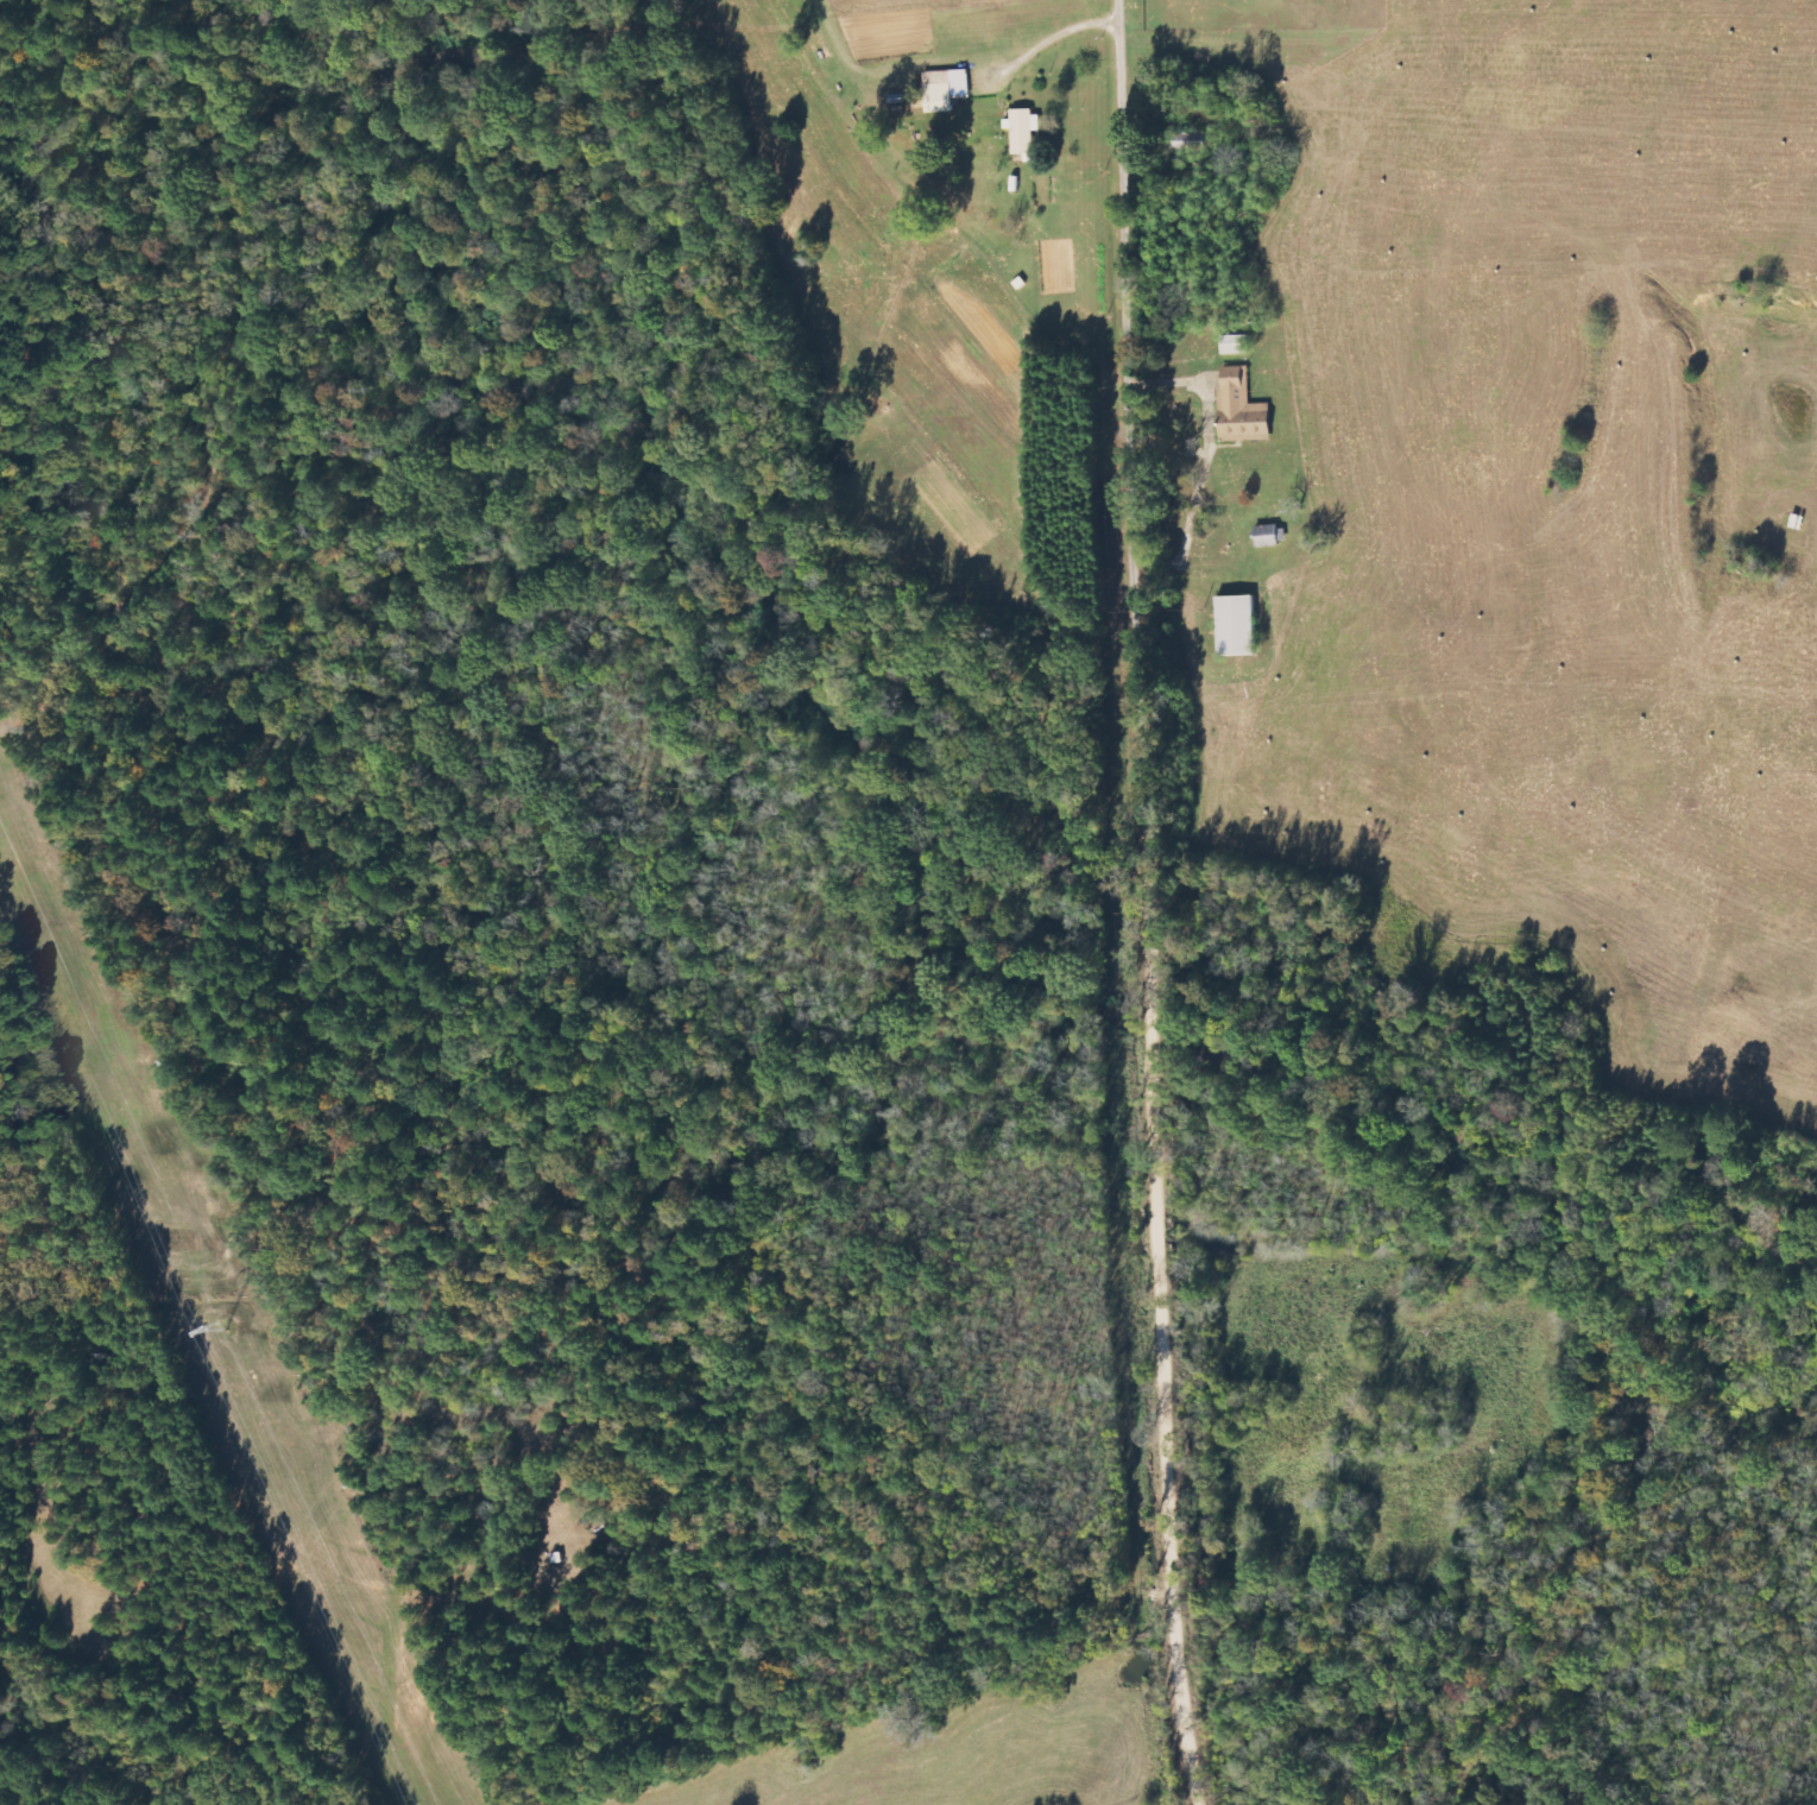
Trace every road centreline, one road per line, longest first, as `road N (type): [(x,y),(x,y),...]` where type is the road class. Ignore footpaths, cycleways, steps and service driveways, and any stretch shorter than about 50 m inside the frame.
road 1 (residential): [(1204,1804),(1184,1618),(1163,1018),(1130,601),(1122,0)]

